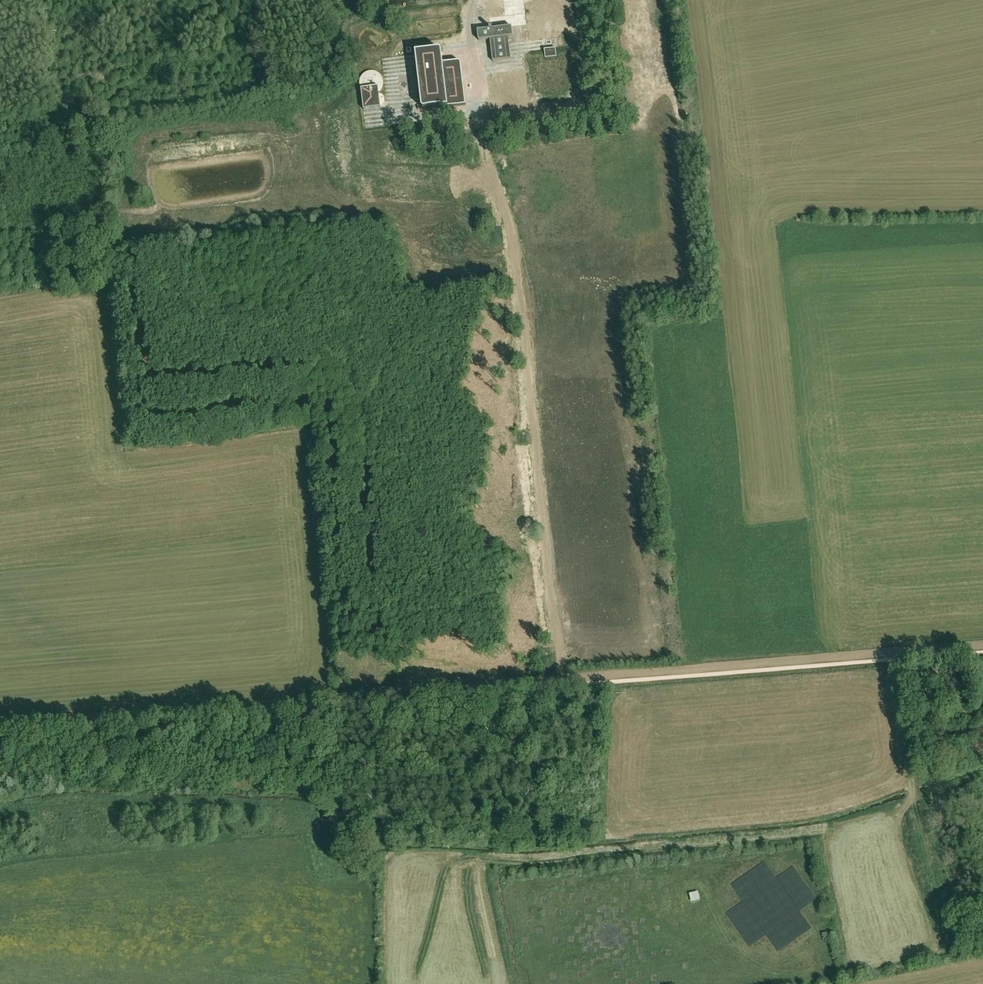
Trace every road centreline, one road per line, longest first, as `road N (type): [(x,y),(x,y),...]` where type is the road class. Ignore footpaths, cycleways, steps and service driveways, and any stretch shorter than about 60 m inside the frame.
road 1 (track): [(0,726),(982,644)]
road 2 (track): [(481,114),(517,243),(564,678)]

